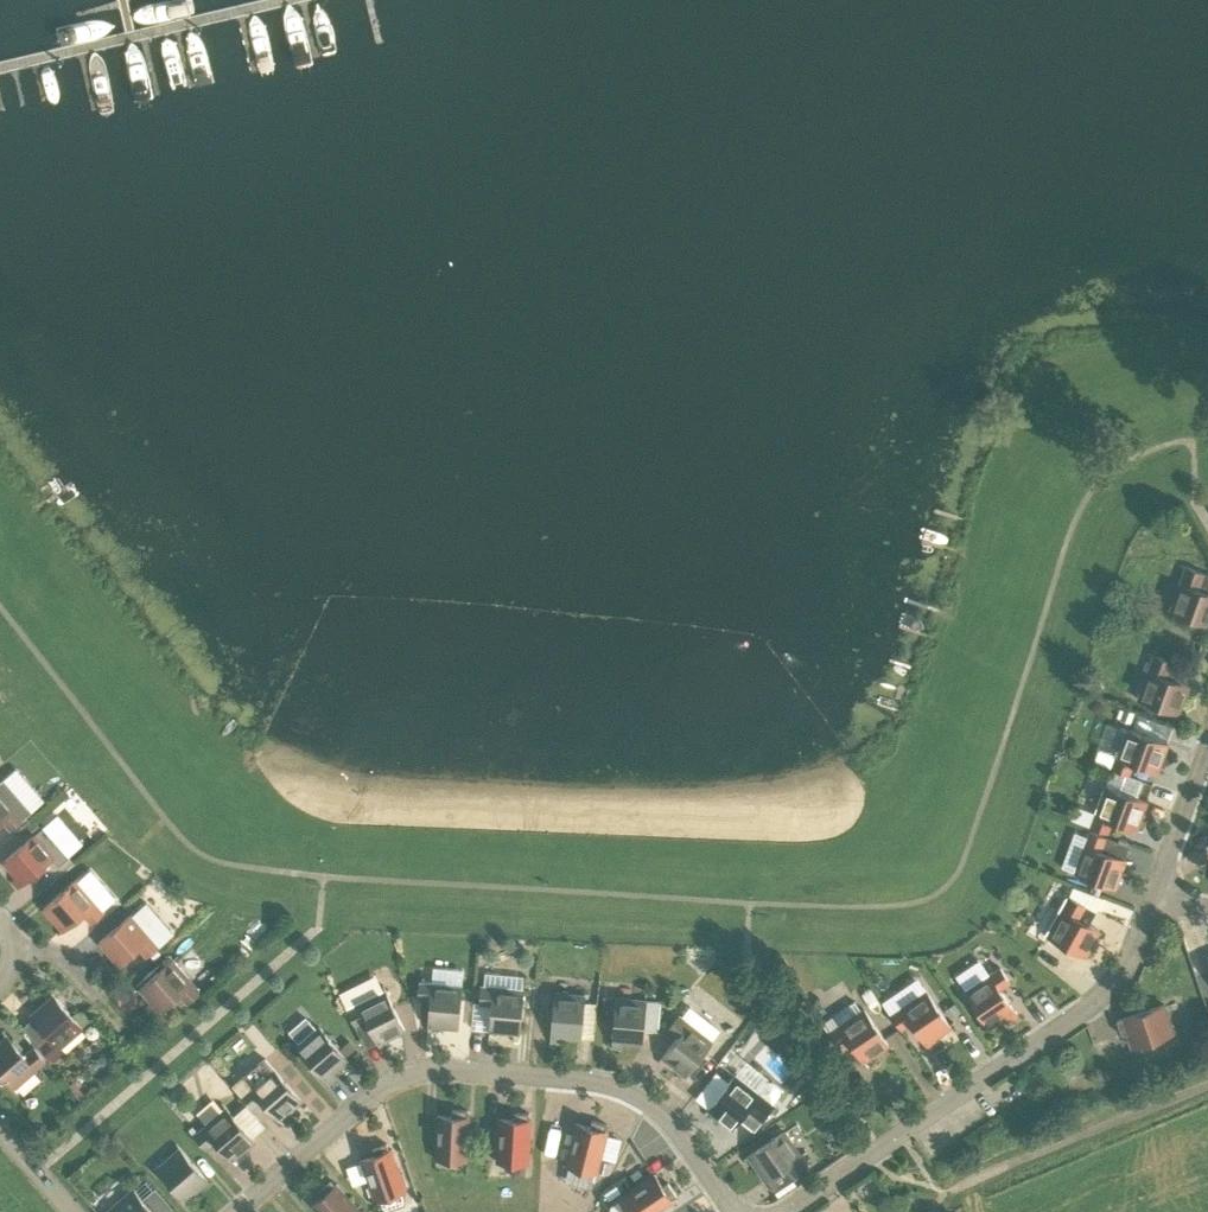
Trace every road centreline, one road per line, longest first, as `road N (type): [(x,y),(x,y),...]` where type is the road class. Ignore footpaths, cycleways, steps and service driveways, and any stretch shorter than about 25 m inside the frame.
road 1 (residential): [(732,1211),(679,1140),(637,1104),(571,1087),(427,1076),(377,1101),(243,1211)]
road 2 (residential): [(1163,899),(1136,959),(1090,1008),(790,1211)]
road 3 (residential): [(13,950),(67,956),(131,1029)]
road 4 (residential): [(1207,755),(1163,899)]

